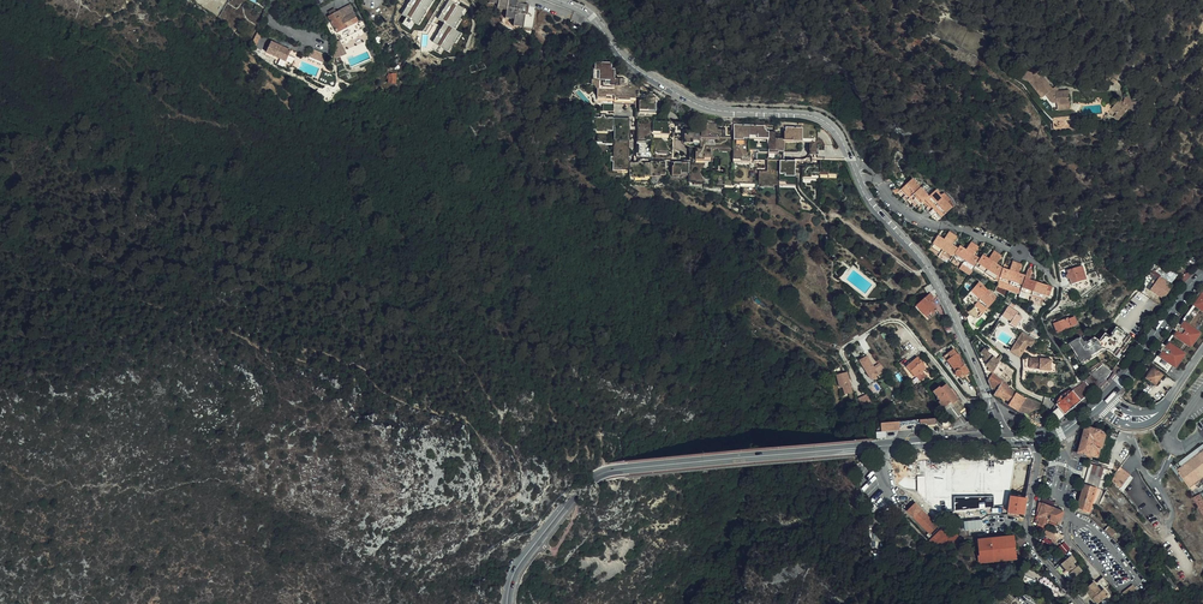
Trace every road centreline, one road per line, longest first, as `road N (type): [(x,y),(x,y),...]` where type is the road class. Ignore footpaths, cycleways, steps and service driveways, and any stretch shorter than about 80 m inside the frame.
road 1 (tertiary): [(558,0),(593,17),(646,75),(702,106),(801,115),(830,126),(874,208),(932,273),(988,395)]
road 2 (primary): [(508,603),(519,564),(579,490),(604,473),(986,437)]
road 3 (primary): [(1047,437),(1109,395),(1202,273)]
road 4 (residential): [(1037,438),(1031,542),(1080,603)]

